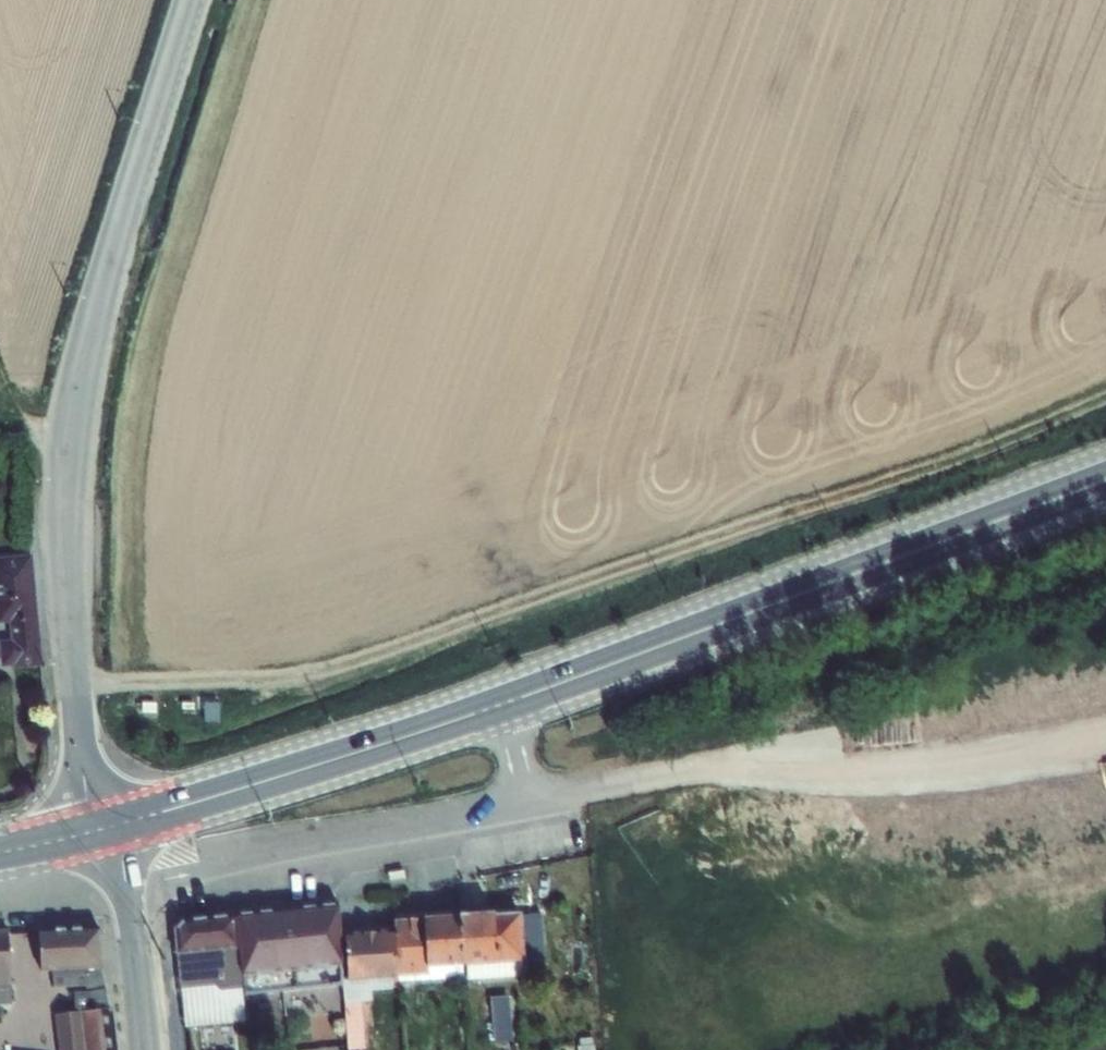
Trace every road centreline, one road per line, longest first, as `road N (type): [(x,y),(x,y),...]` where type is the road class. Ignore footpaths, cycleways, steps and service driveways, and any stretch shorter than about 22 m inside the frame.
road 1 (primary): [(1105,481),(504,703),(101,829)]
road 2 (tertiary): [(101,829),(75,711),(68,493),(75,415),(195,0)]
road 3 (tertiary): [(144,1049),(124,878),(101,829)]

